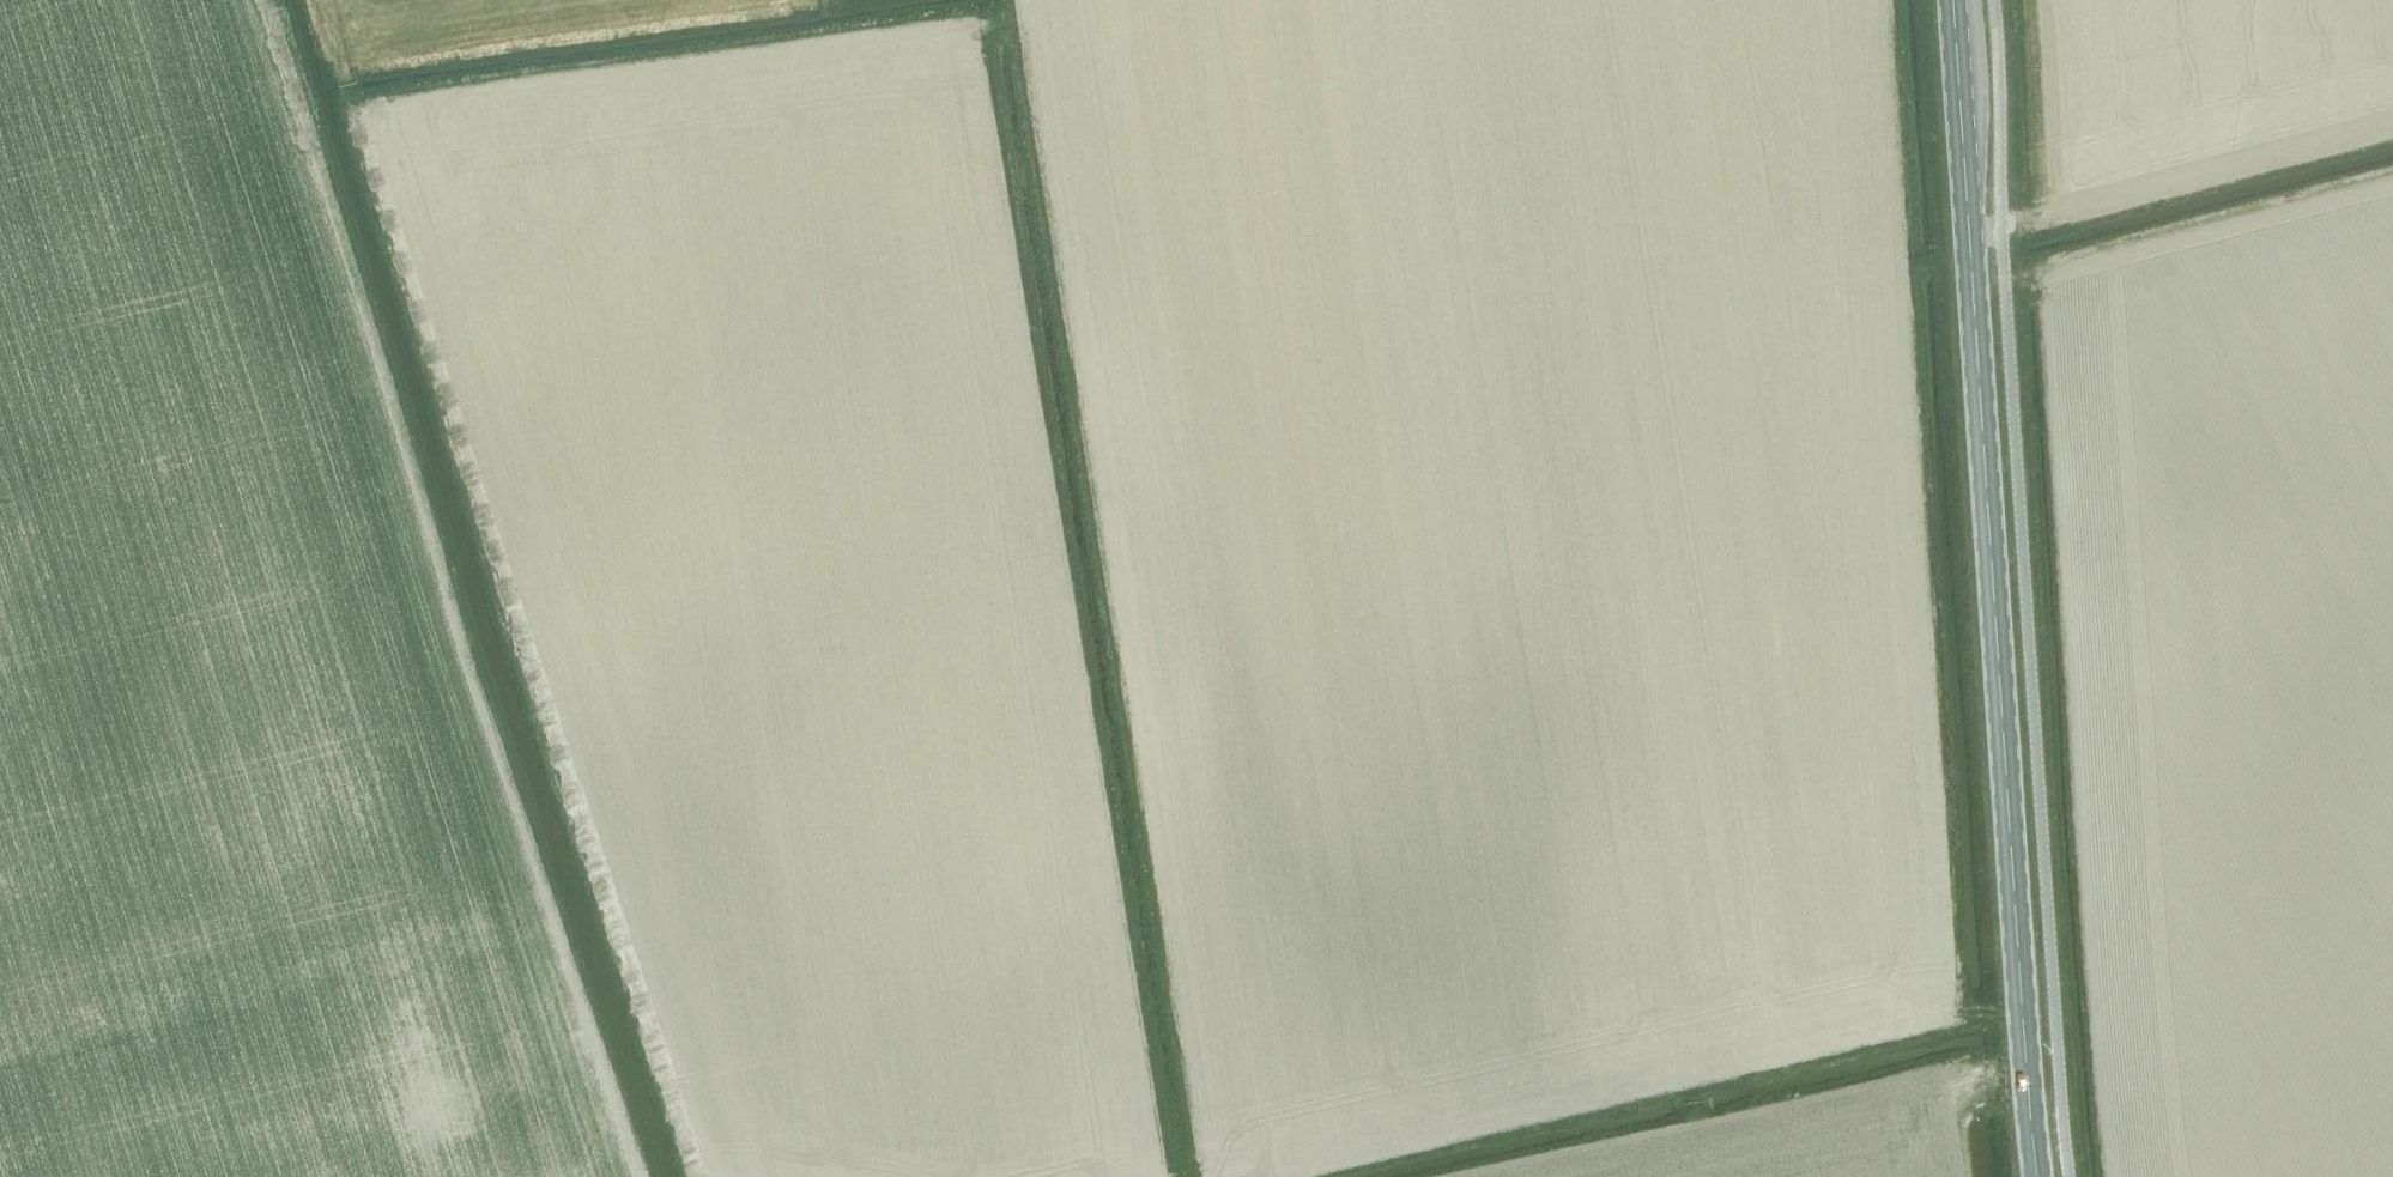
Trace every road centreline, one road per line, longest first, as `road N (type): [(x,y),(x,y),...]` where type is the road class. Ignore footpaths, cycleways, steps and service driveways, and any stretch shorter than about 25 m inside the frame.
road 1 (primary): [(2038,1176),(1952,0)]

